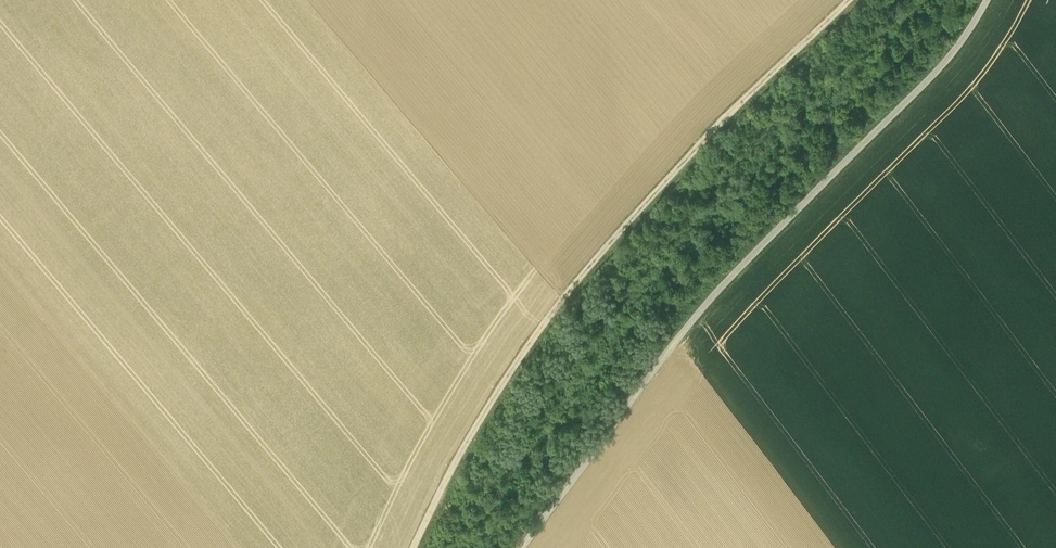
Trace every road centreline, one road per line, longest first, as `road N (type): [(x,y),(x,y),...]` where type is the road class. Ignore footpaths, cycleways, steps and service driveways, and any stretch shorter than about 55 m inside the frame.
road 1 (track): [(523,547),(687,329),(953,56),(989,0)]
road 2 (track): [(414,547),(514,371),(587,272),(846,0)]

